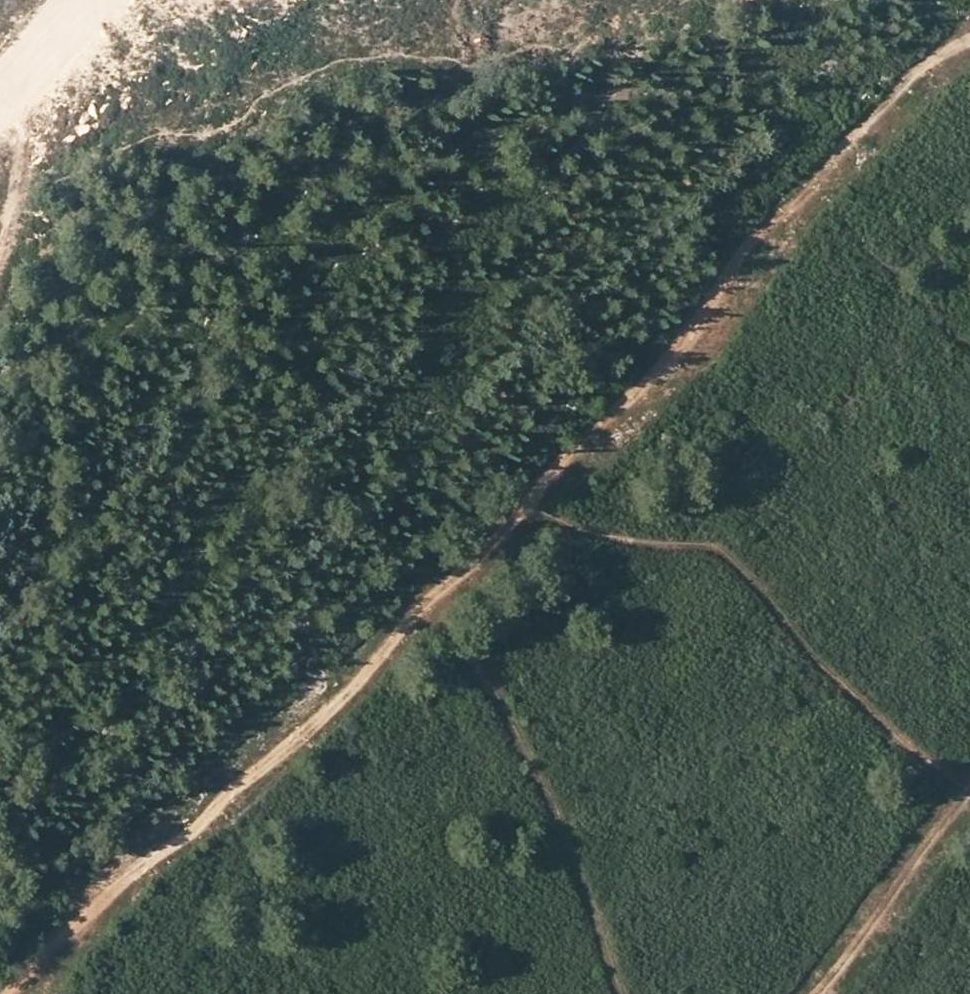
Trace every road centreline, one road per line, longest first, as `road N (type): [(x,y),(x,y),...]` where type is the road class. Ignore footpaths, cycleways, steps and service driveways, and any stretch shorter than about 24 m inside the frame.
road 1 (track): [(3,993),(121,860),(197,829),(385,659),(422,604),(491,547),(582,433),(676,357),(749,238),(883,102),(949,43),(969,41)]
road 2 (track): [(810,993),(969,803)]
road 3 (primary): [(0,97),(224,0)]

